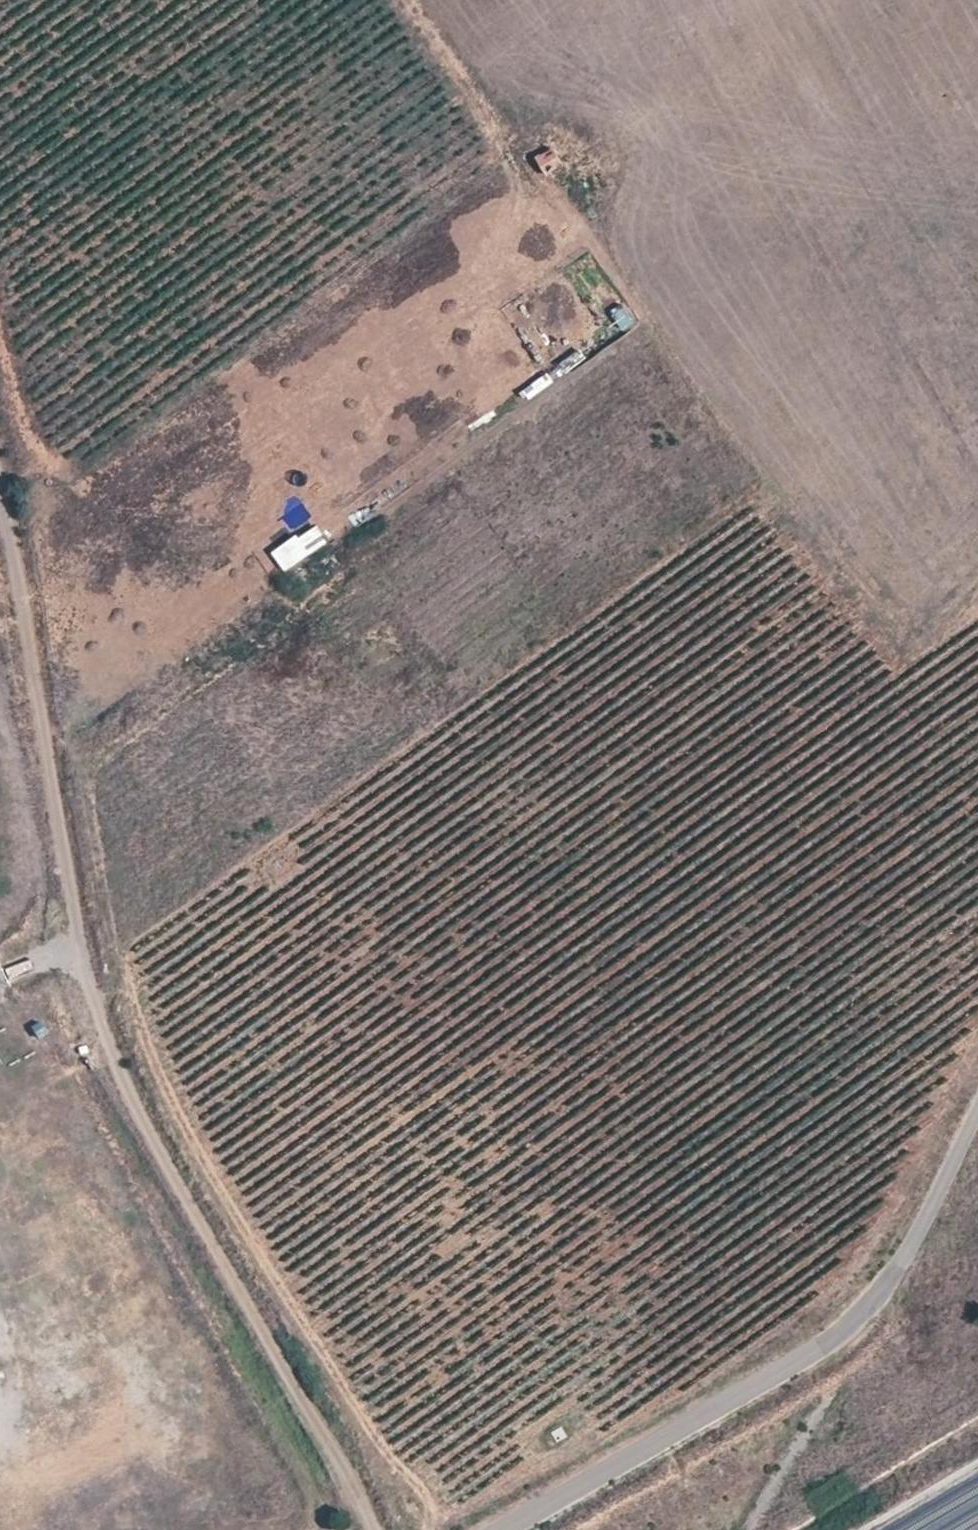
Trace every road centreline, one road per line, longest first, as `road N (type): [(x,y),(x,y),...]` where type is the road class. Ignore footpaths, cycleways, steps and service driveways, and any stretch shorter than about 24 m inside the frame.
road 1 (track): [(374,1529),(121,1079),(84,983),(0,494)]
road 2 (unclassified): [(491,1529),(871,1314),(977,1106)]

